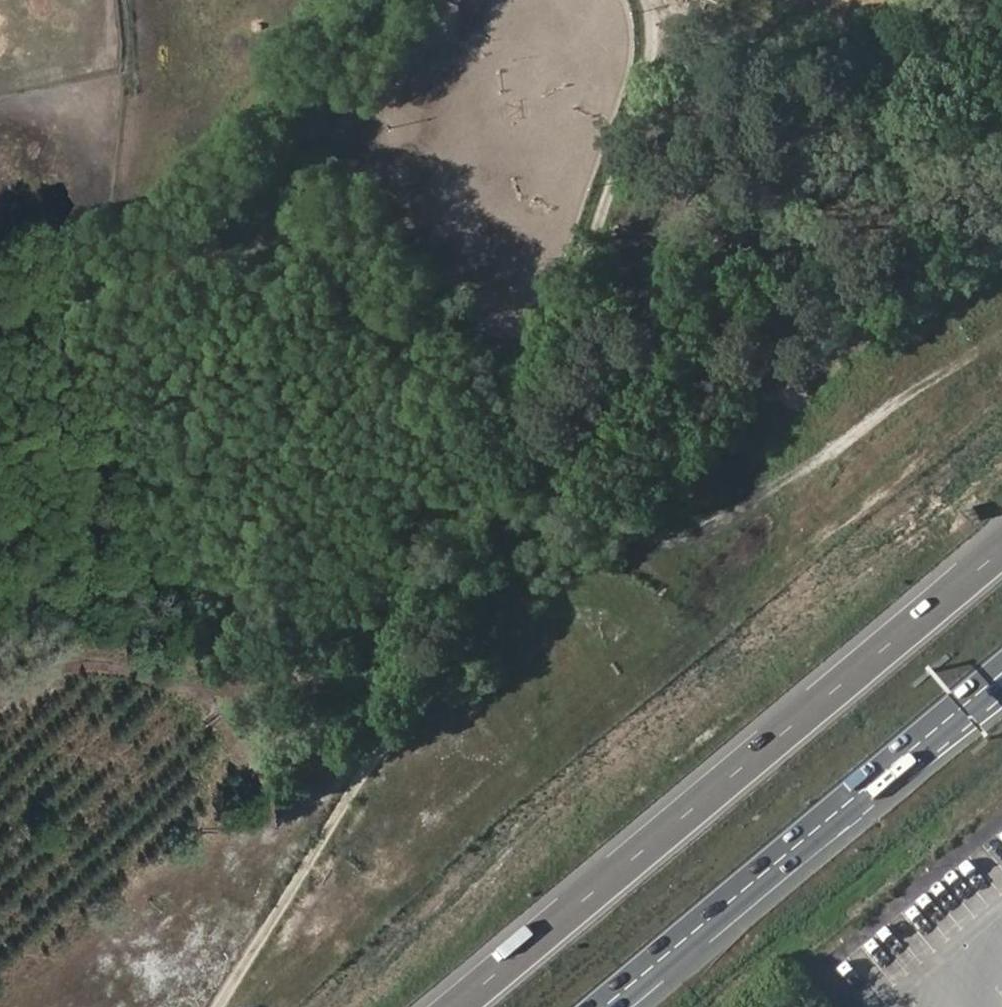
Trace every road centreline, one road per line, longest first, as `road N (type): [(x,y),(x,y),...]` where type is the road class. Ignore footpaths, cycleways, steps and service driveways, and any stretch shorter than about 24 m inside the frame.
road 1 (unclassified): [(576,311),(478,632),(223,1006)]
road 2 (motorway): [(1001,548),(458,1006)]
road 3 (motorway): [(606,1006),(828,819)]
road 4 (motorway): [(828,819),(1001,676)]
road 5 (motorway): [(828,819),(1001,697)]

